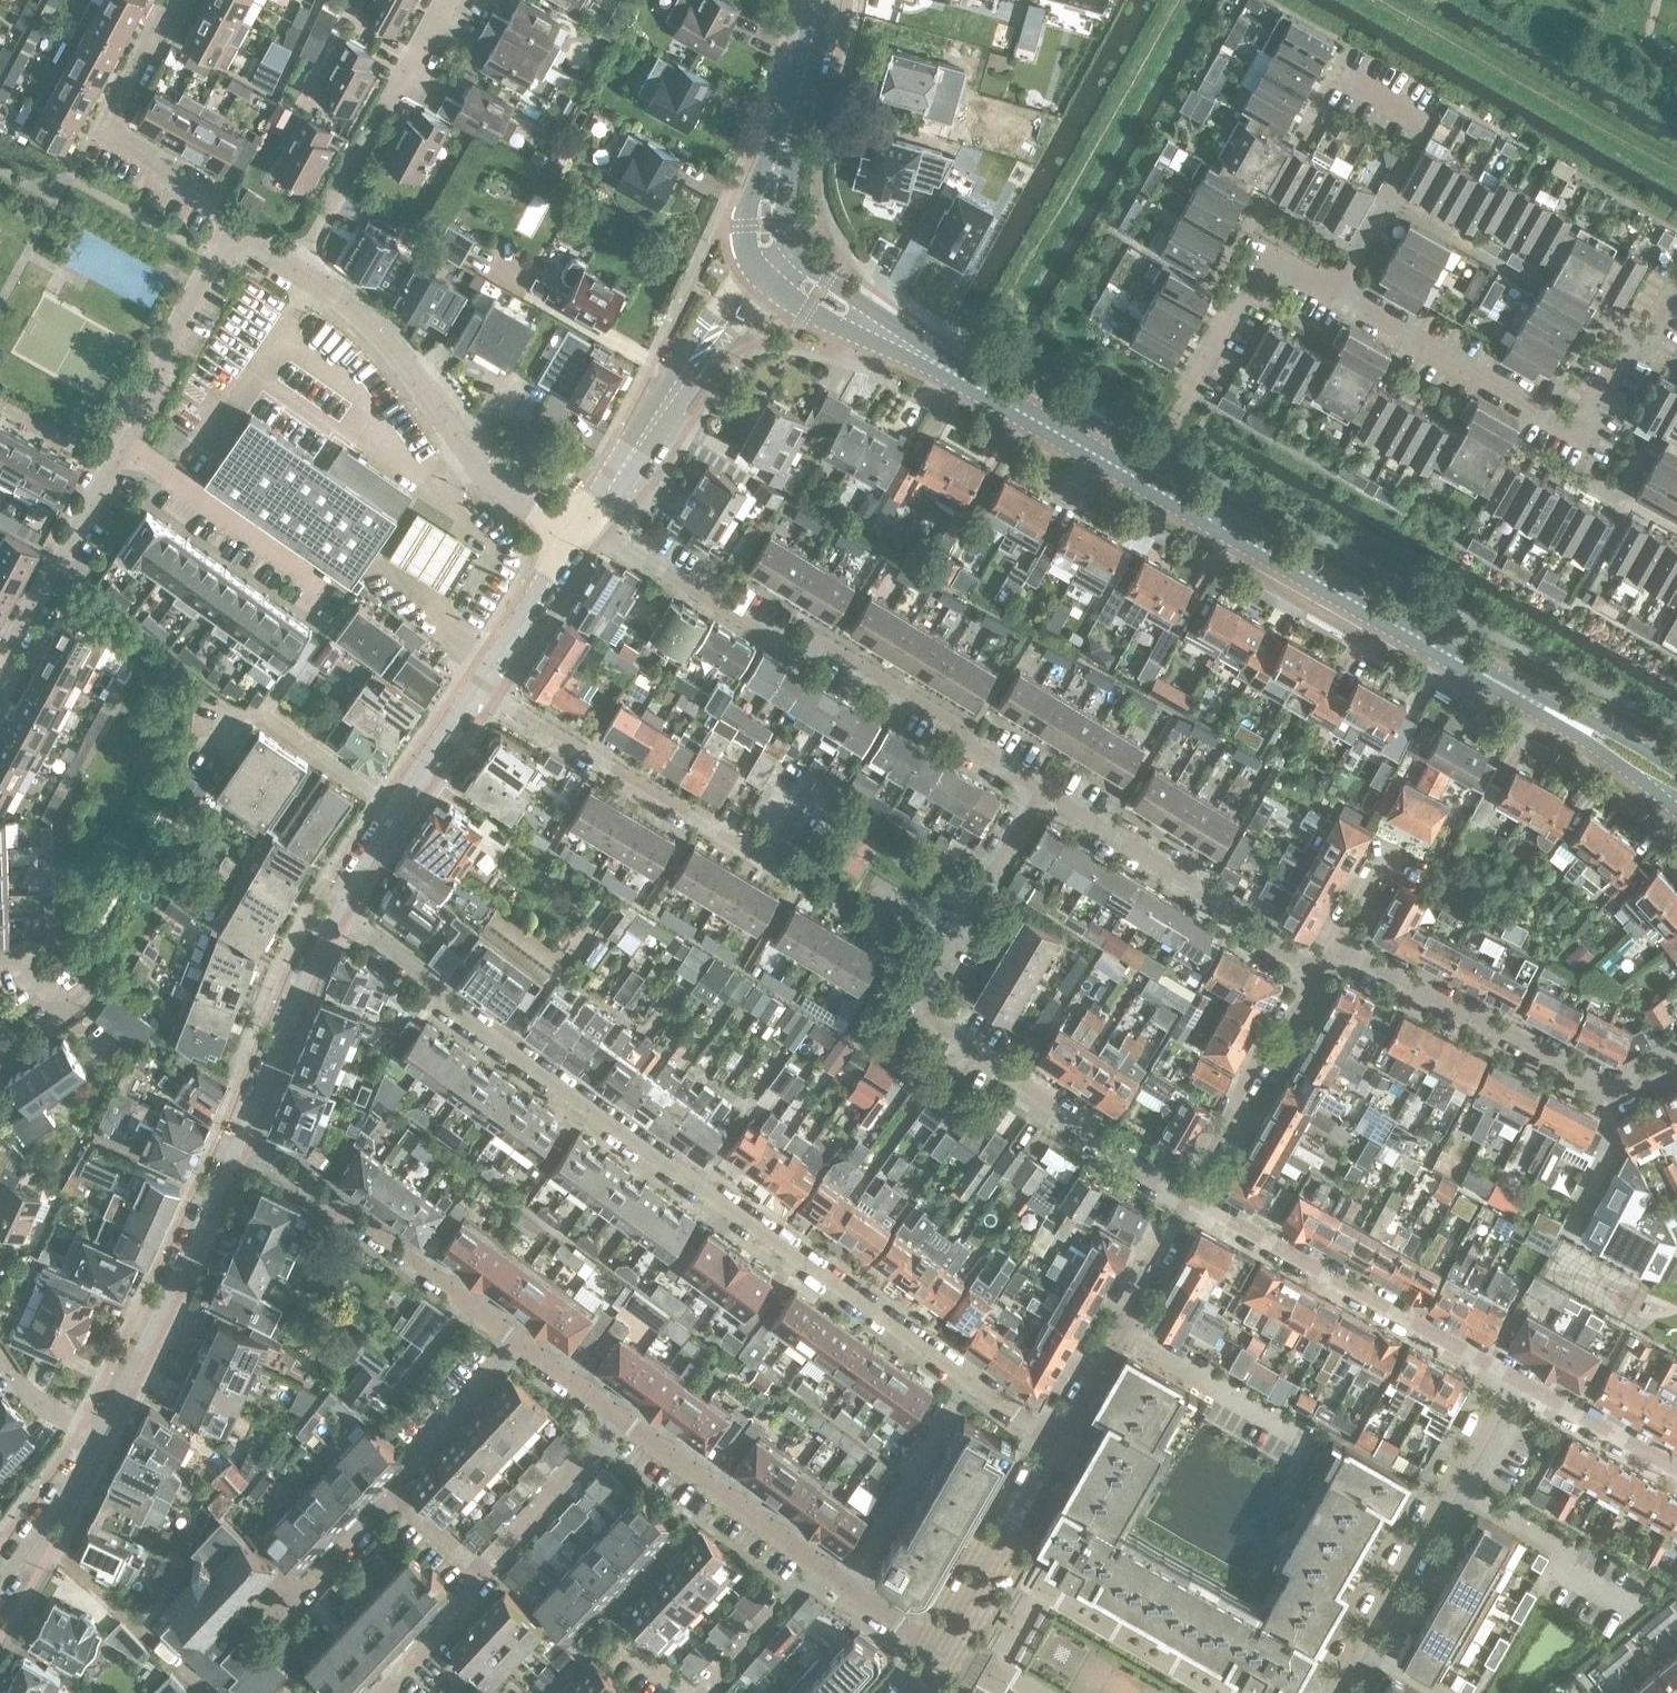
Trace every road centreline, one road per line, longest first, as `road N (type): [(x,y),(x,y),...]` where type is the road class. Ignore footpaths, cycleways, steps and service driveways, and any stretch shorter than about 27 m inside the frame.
road 1 (residential): [(334,902),(429,978),(437,998),(966,1379),(1057,1431)]
road 2 (secondary): [(1572,730),(929,357)]
road 3 (residential): [(1187,1199),(934,1023),(932,979),(1045,789)]
road 4 (residential): [(1045,789),(973,746),(953,717),(826,643),(794,649),(606,534),(577,527)]
road 5 (residential): [(1676,294),(1585,428),(1334,289)]
road 6 (residential): [(816,775),(764,861),(477,683)]
road 7 (residential): [(1676,1058),(1610,1092),(1333,945)]
road 8 (residential): [(1510,1376),(1187,1199)]
road 9 (residential): [(1330,1692),(1510,1376)]
road 10 (residential): [(1334,289),(1424,123),(1338,77),(1303,136)]
road 11 (residential): [(242,1132),(524,1342)]
road 12 (residential): [(577,527),(527,502),(475,458),(406,364),(337,298)]
road 13 (tertiary): [(242,1132),(95,1434)]
road 14 (residential): [(1317,974),(1238,925),(1234,904),(1045,789)]
road 15 (tertiary): [(759,271),(577,527)]
road 16 (residential): [(450,0),(301,265)]
road 17 (residential): [(236,222),(206,189),(112,129),(111,116),(175,0)]
road 18 (residential): [(1171,412),(1267,249),(1334,289)]
road 19 (residential): [(1057,1431),(1187,1199)]
road 20 (tertiary): [(477,683),(334,902)]
road 21 (residential): [(0,672),(129,445)]
road 22 (residential): [(1187,1199),(1317,974)]
road 23 (residential): [(129,445),(161,392),(167,351),(236,222)]
road 24 (tertiary): [(334,902),(242,1132)]
road 25 (residential): [(817,1563),(622,1418)]
road 26 (residential): [(129,445),(324,587)]
road 27 (residential): [(482,1570),(622,1418)]
road 28 (secondary): [(759,271),(806,312),(929,357)]
road 29 (residential): [(266,1633),(397,1494)]
road 30 (residential): [(1676,1468),(1510,1376)]
road 31 (tertiary): [(577,527),(477,683)]
road 32 (secondary): [(929,357),(792,245)]
road 33 (tertiary): [(95,1434),(64,1494),(0,1580)]
road 34 (residential): [(700,1692),(817,1563)]
road 35 (residential): [(378,1692),(468,1597),(482,1570)]
road 36 (residential): [(413,1457),(524,1342)]
road 37 (residential): [(942,1643),(817,1563)]
road 38 (secondary): [(786,138),(759,180),(746,225),(759,271)]
road 39 (secondary): [(786,138),(820,0)]
road 40 (residential): [(942,1643),(1010,1519)]
road 41 (secondary): [(1572,730),(1676,814)]
road 42 (residential): [(95,1434),(36,1400),(0,1355)]
road 43 (residential): [(622,1418),(524,1342)]
road 44 (residential): [(1333,945),(1395,841)]

